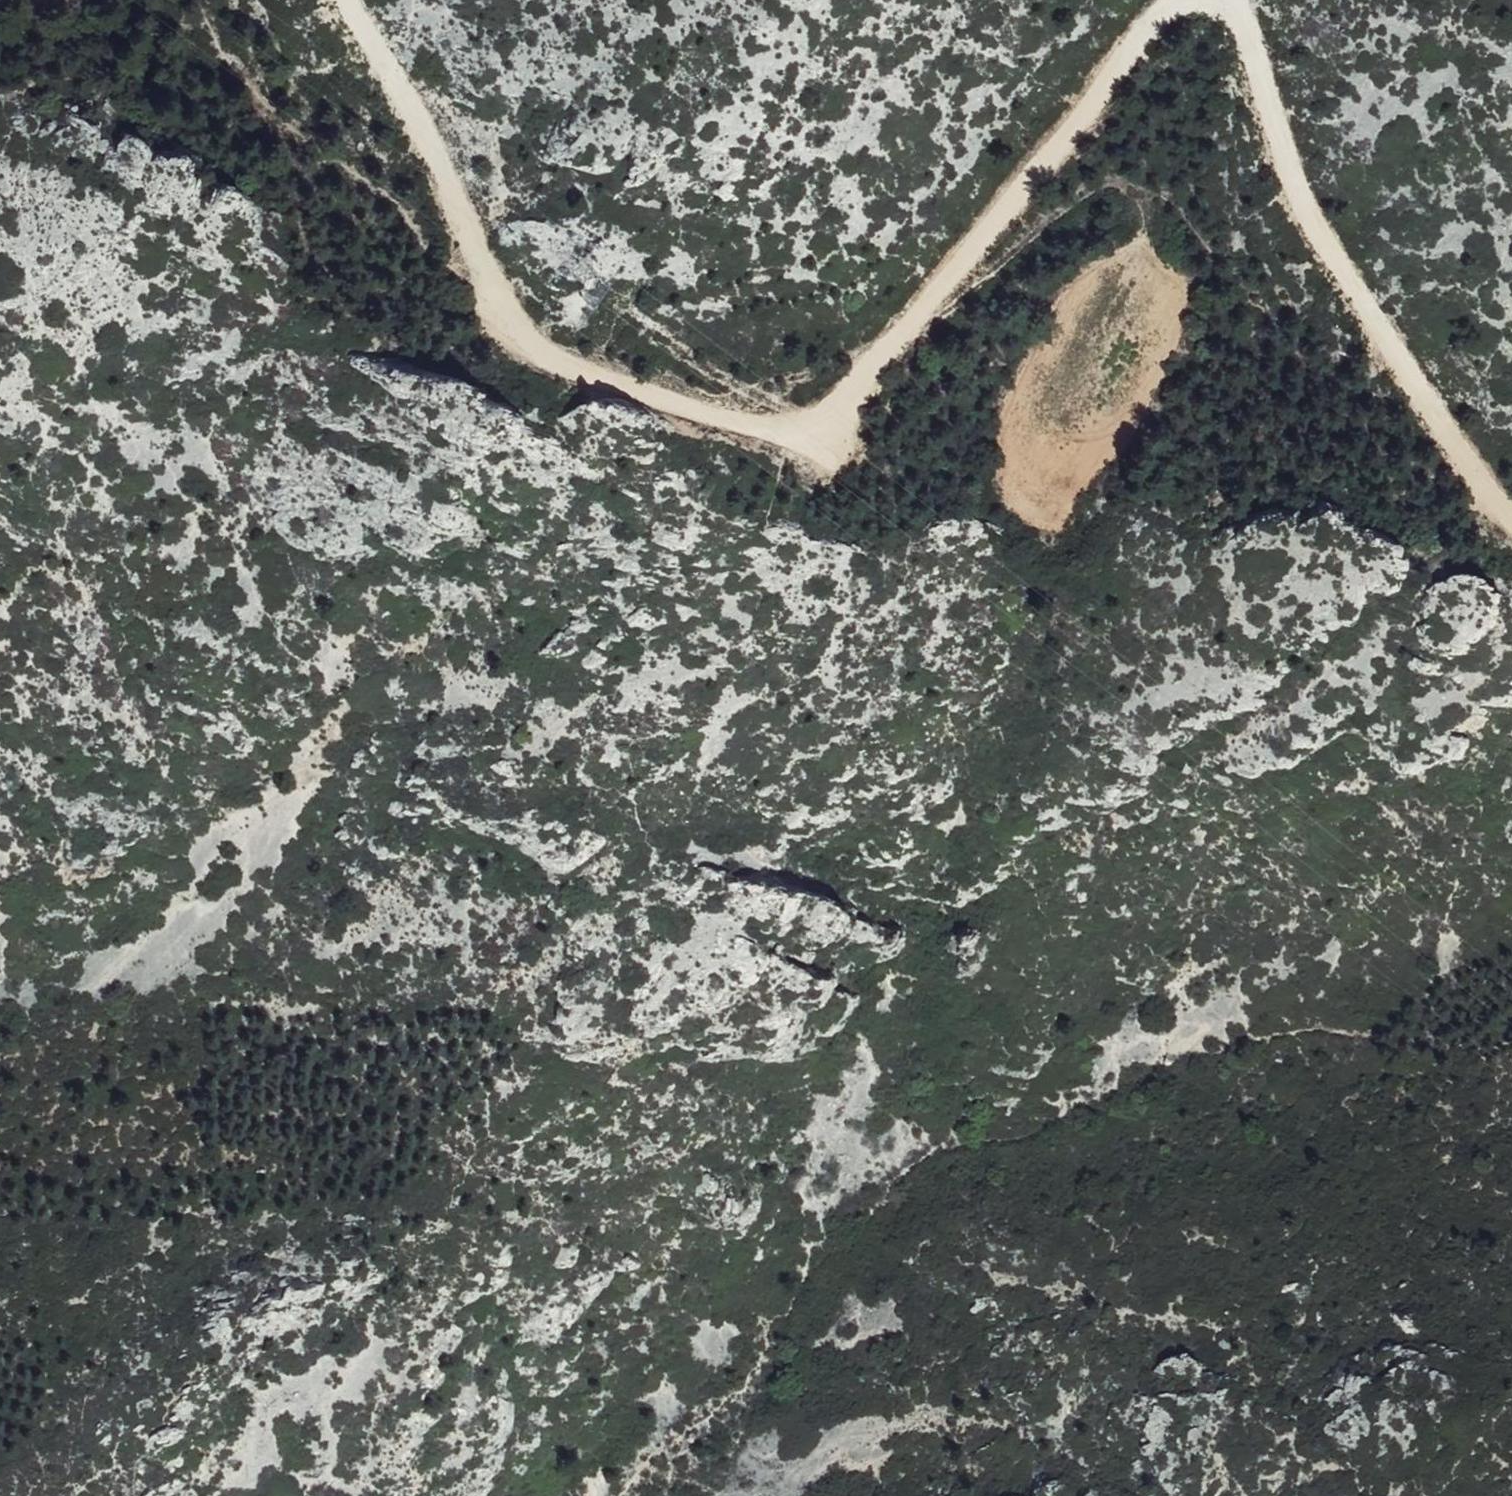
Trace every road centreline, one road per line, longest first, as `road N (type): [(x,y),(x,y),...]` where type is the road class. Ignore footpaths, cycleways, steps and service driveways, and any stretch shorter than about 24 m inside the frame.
road 1 (track): [(1184,0),(1144,29),(847,404),(752,431),(627,394),(529,350),(357,0)]
road 2 (track): [(1511,507),(1328,240),(1264,99),(1239,12),(1219,0)]

